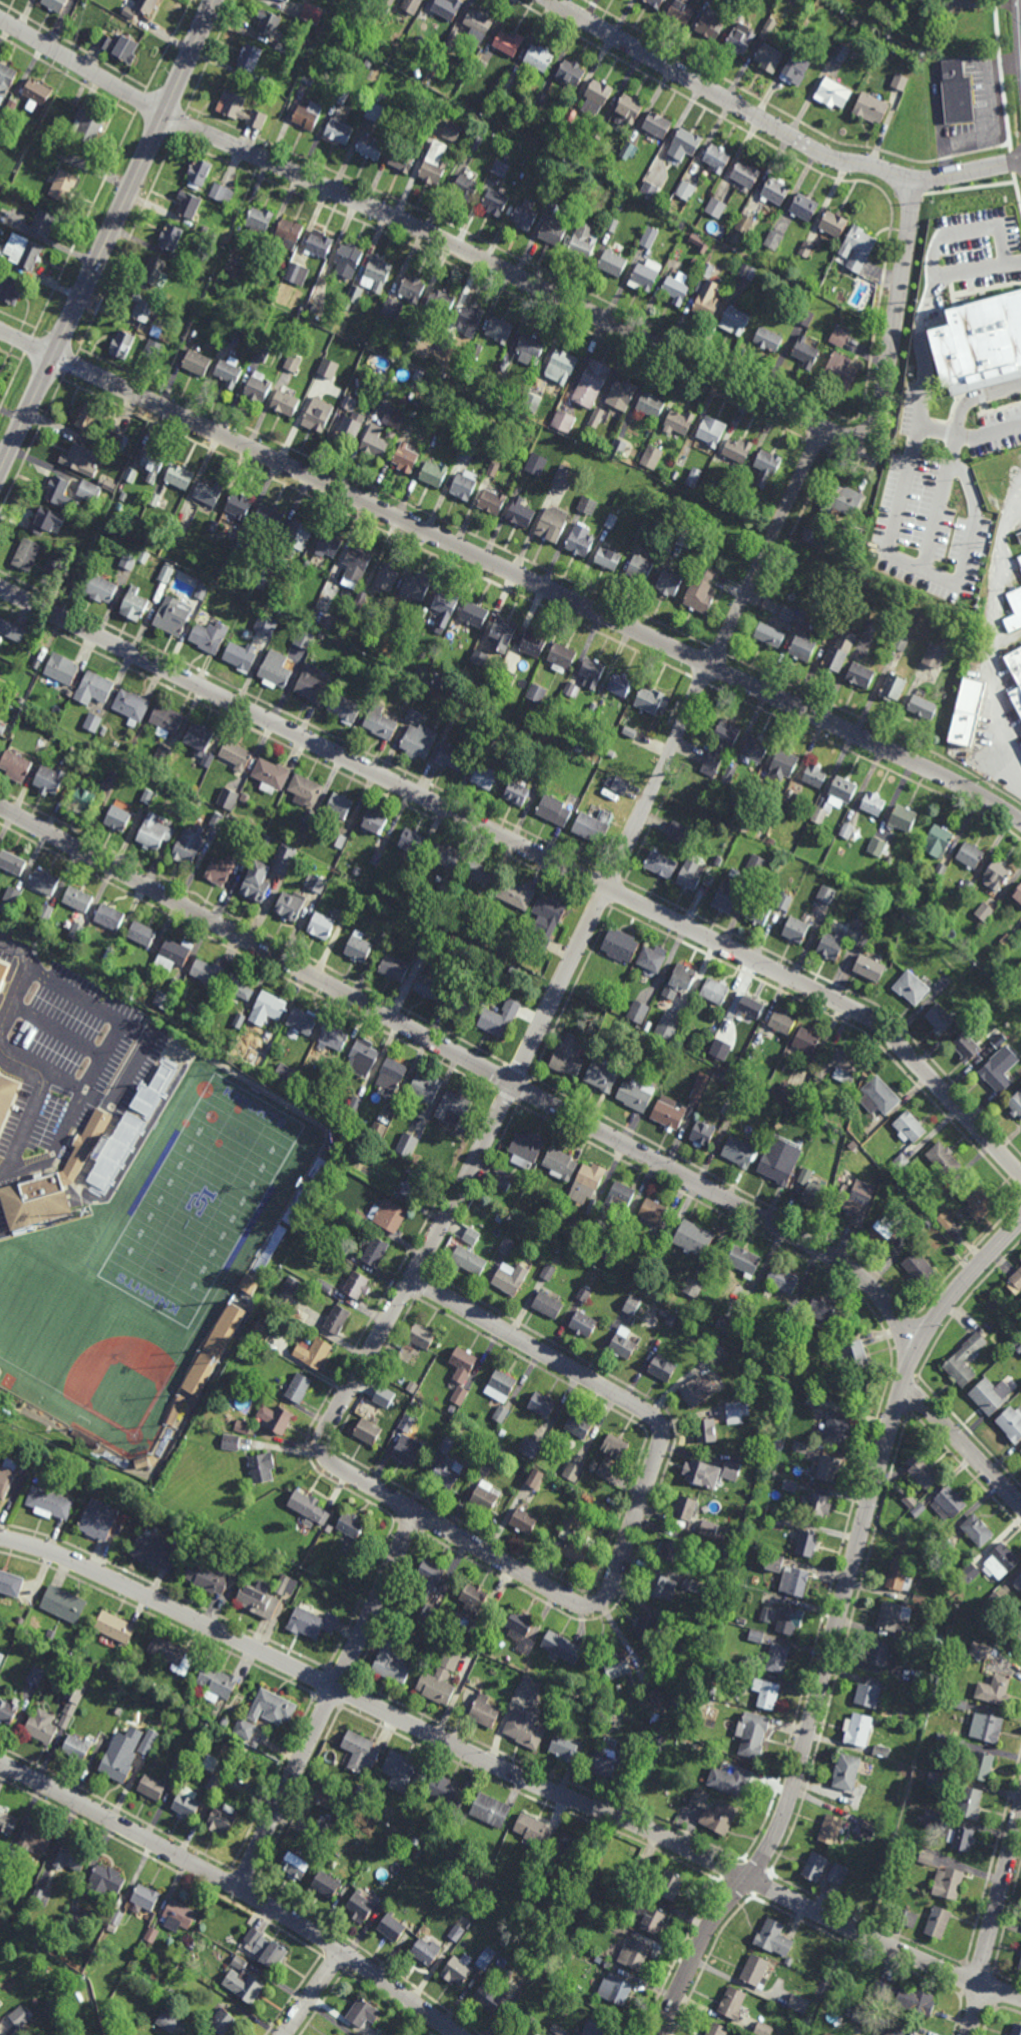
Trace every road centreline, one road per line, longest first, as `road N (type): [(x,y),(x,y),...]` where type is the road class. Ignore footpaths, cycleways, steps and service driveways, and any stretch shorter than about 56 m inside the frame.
road 1 (residential): [(1020,1507),(916,1392),(893,1312),(850,1269),(0,807)]
road 2 (residential): [(824,428),(471,1171),(328,1426),(324,1449),(337,1466),(417,1513)]
road 3 (residential): [(1020,1174),(889,1033),(859,1012),(0,588)]
road 4 (residential): [(1020,820),(928,768),(0,331)]
road 5 (residential): [(1020,1999),(886,1947),(628,1820),(535,1785),(74,1561),(0,1537)]
road 6 (residential): [(914,180),(883,411),(869,432),(845,437),(405,221),(164,113)]
road 7 (residential): [(1020,1221),(951,1297),(908,1366),(785,1815),(749,1880),(707,1930),(658,2034)]
road 8 (residential): [(458,2034),(273,1909),(0,1762)]
road 9 (residential): [(1020,163),(925,181),(831,159),(552,0)]
road 10 (secondary): [(211,0),(0,462)]
road 11 (residential): [(596,1604),(612,1587),(660,1443),(658,1423),(414,1278)]
road 12 (residential): [(417,1513),(239,1889)]
road 13 (residential): [(1020,1814),(970,2034)]
road 14 (residential): [(596,1604),(575,1604),(417,1513)]
road 15 (residential): [(164,113),(0,18)]

